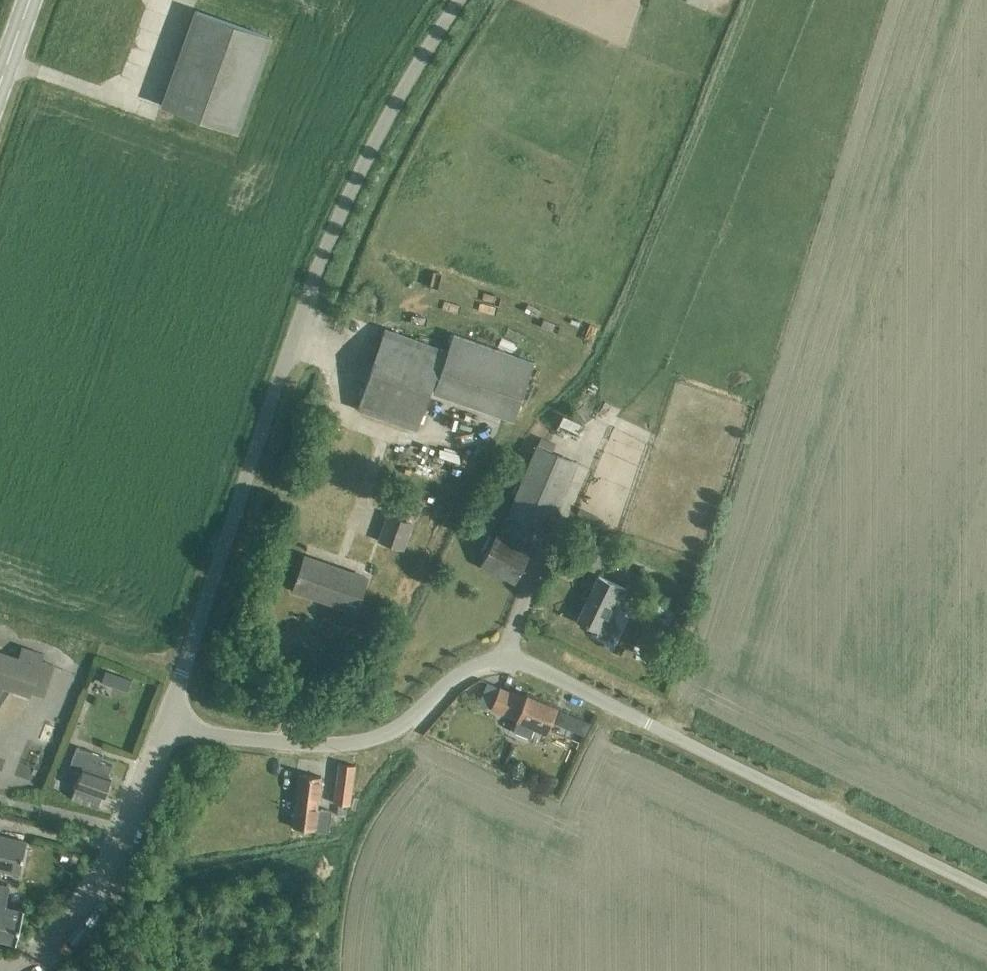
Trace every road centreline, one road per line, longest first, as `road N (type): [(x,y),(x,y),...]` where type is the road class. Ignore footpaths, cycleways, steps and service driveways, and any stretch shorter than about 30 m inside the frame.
road 1 (unclassified): [(183,673),(357,175),(459,0)]
road 2 (residential): [(167,723),(346,743),(405,723),(447,681),(502,660),(526,664),(647,725)]
road 3 (unclassified): [(647,725),(986,892)]
road 4 (residential): [(0,969),(76,919),(113,860),(167,723)]

